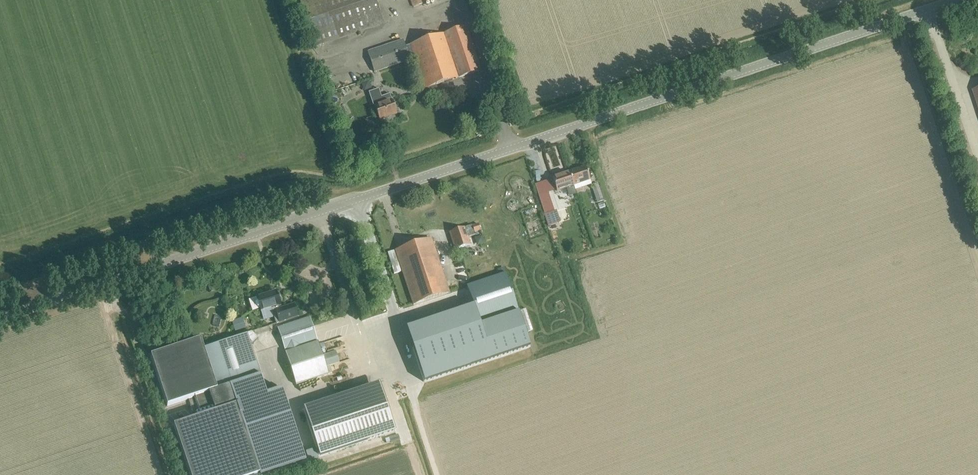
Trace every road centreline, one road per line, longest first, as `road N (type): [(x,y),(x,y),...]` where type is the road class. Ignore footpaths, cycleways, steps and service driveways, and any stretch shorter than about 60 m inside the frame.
road 1 (unclassified): [(0,318),(955,0)]

